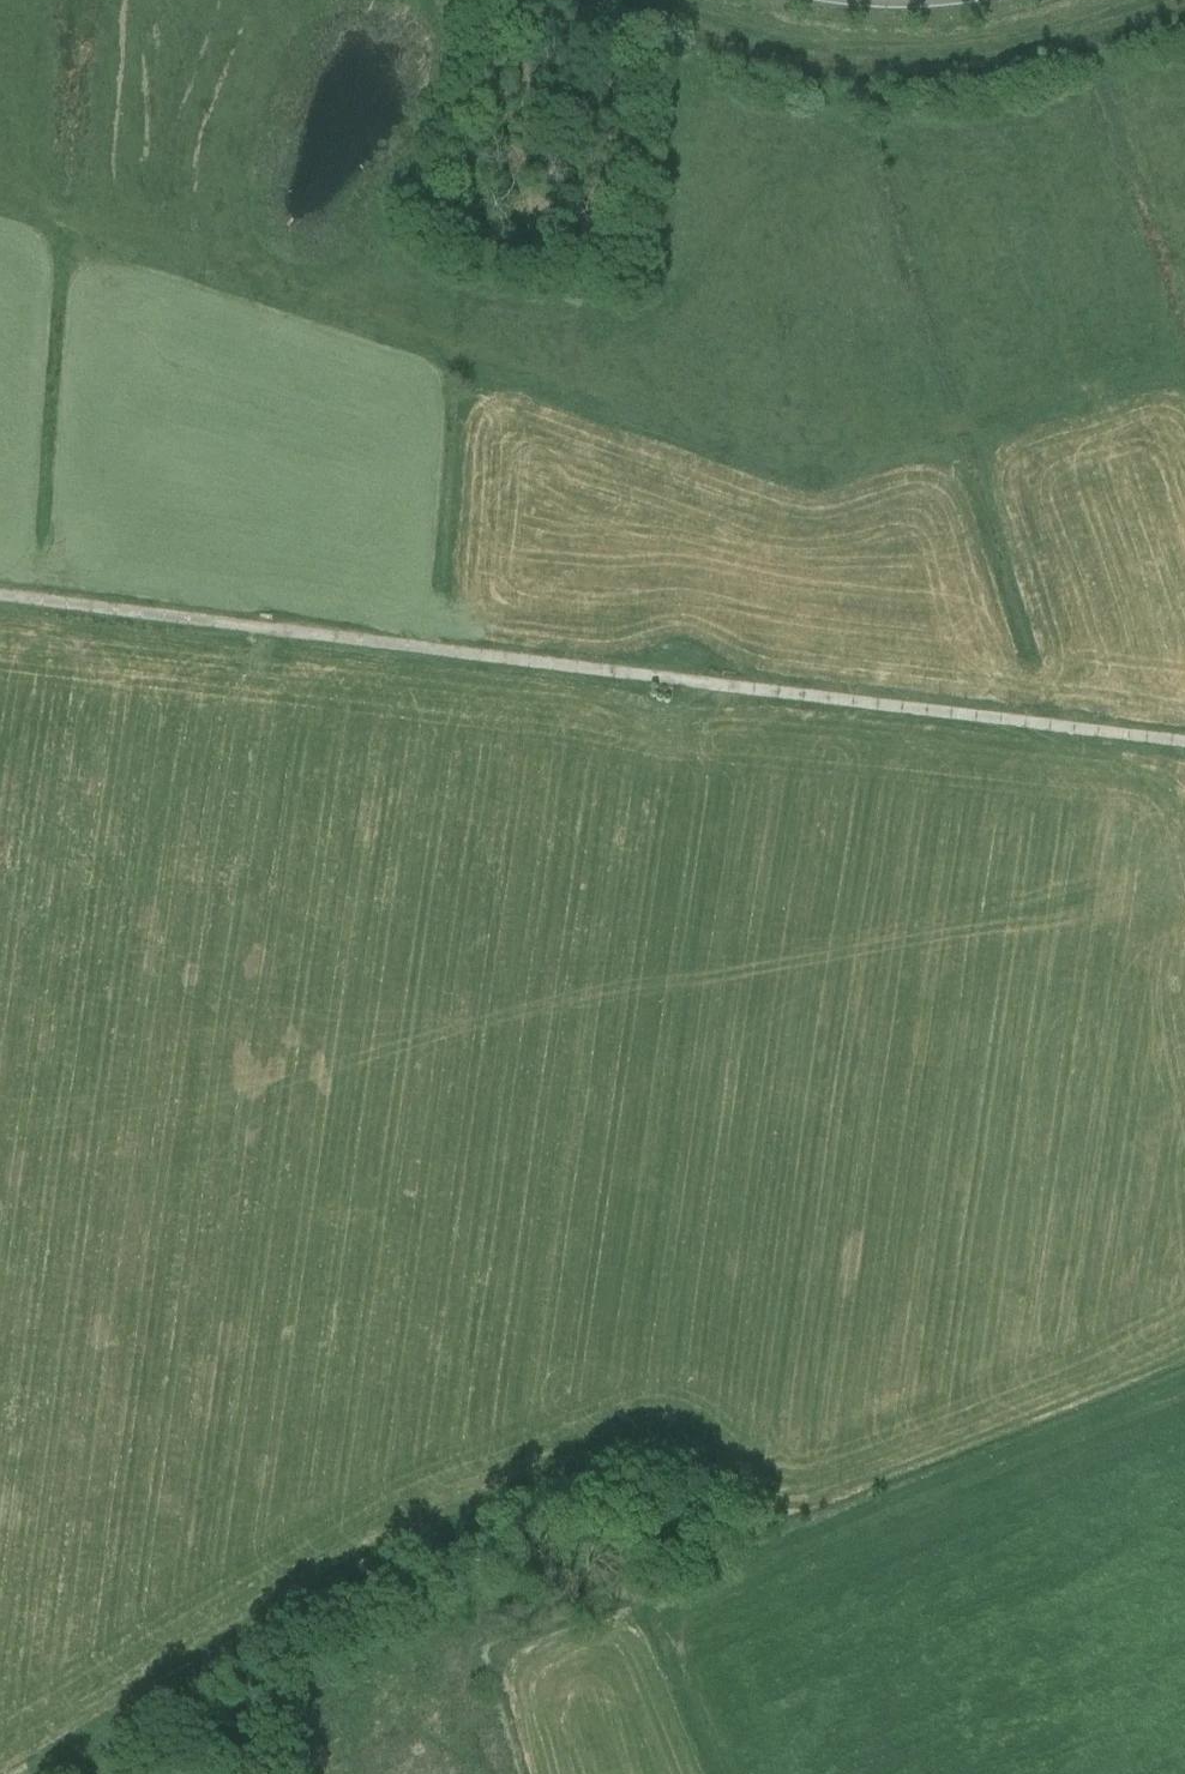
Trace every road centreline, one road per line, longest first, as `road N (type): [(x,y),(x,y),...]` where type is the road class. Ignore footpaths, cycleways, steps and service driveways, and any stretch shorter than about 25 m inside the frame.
road 1 (track): [(0,594),(1184,748)]

